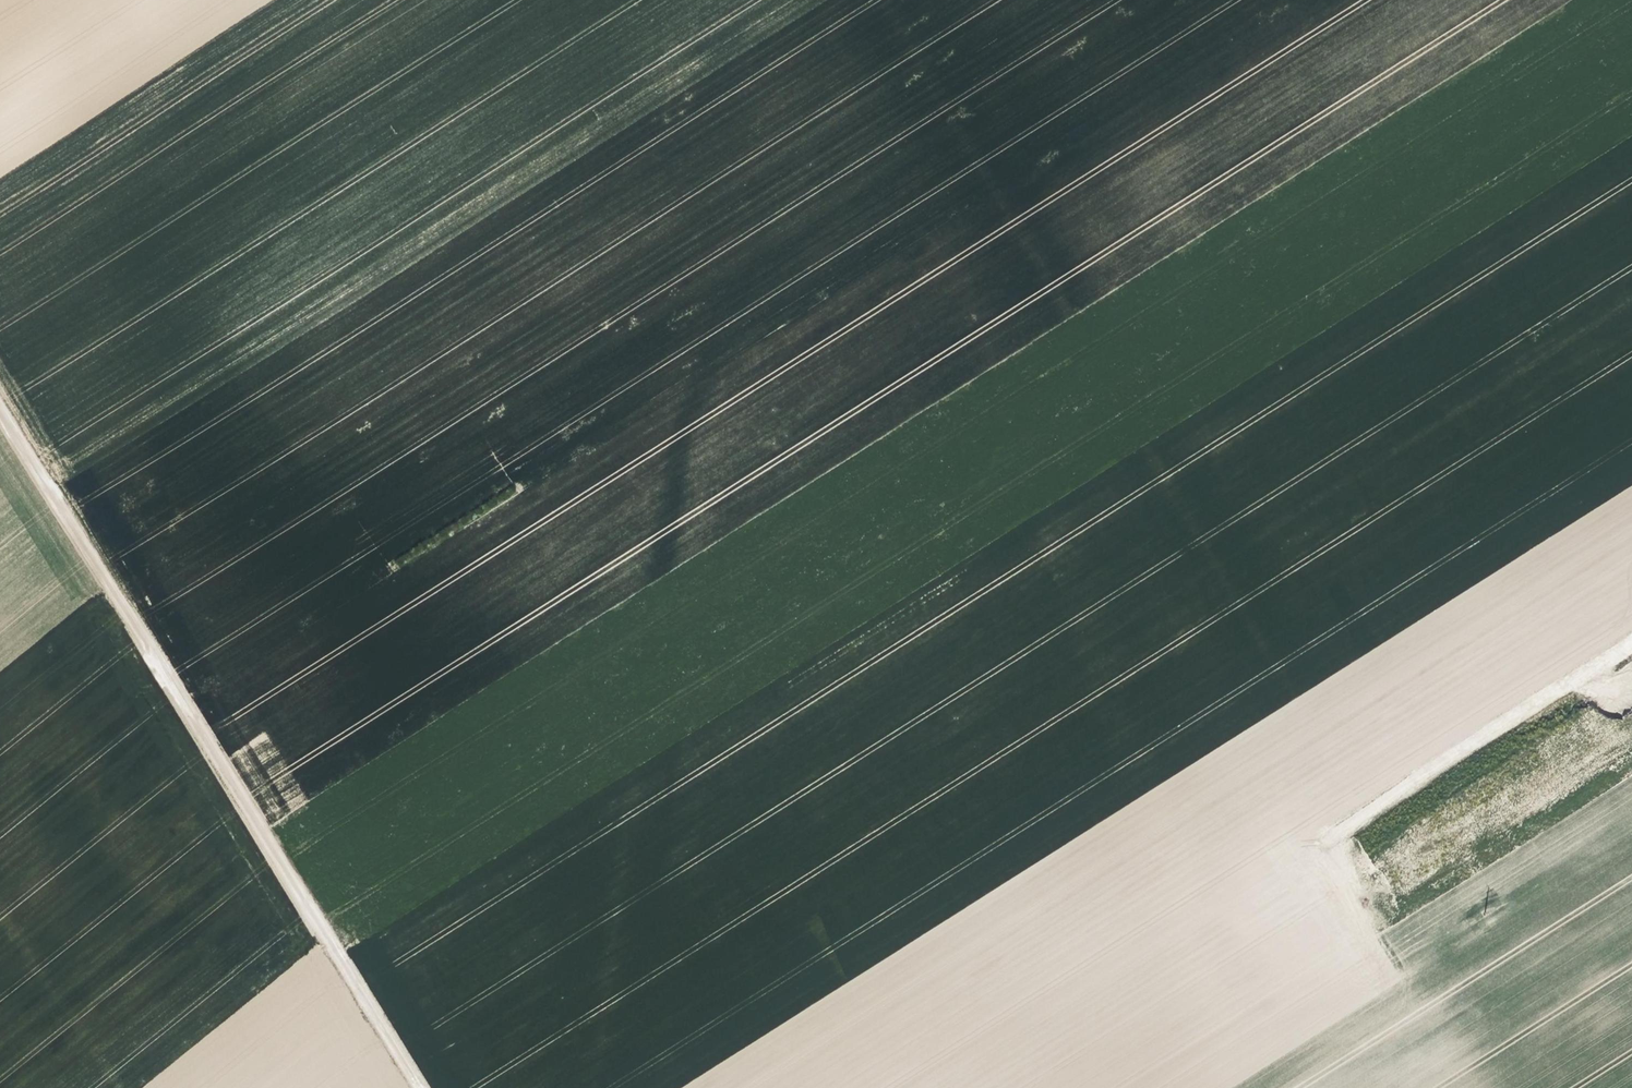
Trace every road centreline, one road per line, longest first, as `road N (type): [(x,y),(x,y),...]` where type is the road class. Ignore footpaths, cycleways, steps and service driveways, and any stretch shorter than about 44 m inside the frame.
road 1 (track): [(0,412),(417,1087)]
road 2 (track): [(1631,647),(1347,828)]

